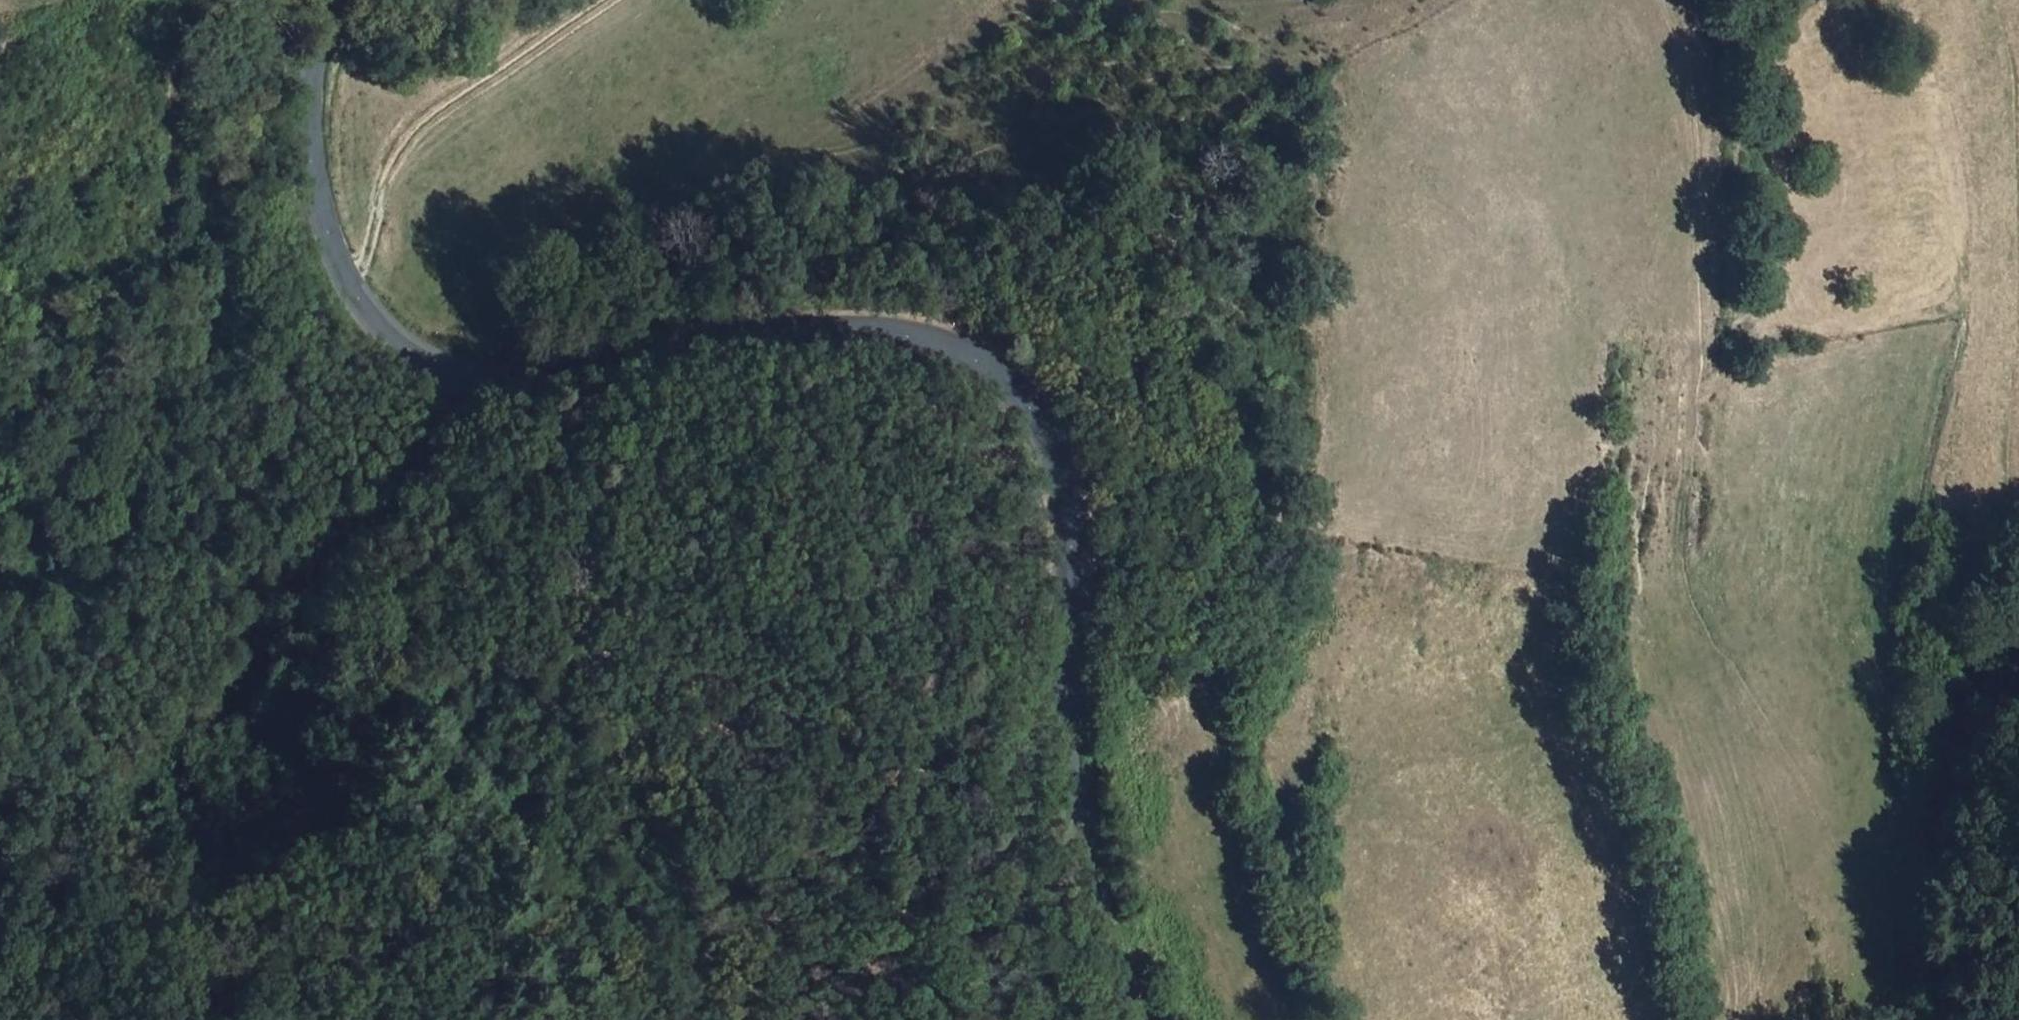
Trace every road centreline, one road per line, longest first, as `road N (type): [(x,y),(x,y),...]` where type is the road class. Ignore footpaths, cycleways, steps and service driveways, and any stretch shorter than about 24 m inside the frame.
road 1 (secondary): [(1129,1019),(1077,841),(1063,505),(1042,429),(1010,386),(941,349),(832,321),(767,326),(601,370),(527,378),(462,370),(395,337),(349,283),(319,206),(315,72),(334,0)]
road 2 (track): [(171,245),(28,512),(0,626)]

